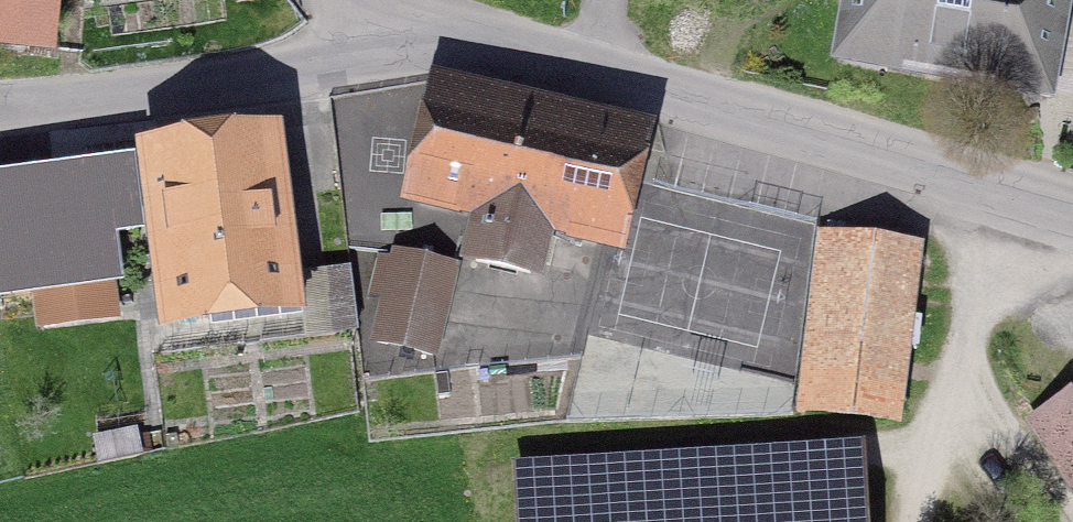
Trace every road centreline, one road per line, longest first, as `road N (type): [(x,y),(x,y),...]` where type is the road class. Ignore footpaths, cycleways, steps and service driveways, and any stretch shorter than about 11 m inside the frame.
road 1 (tertiary): [(587,77),(1072,212)]
road 2 (tertiary): [(0,107),(300,73),(405,36)]
road 3 (tertiary): [(405,36),(587,77)]

